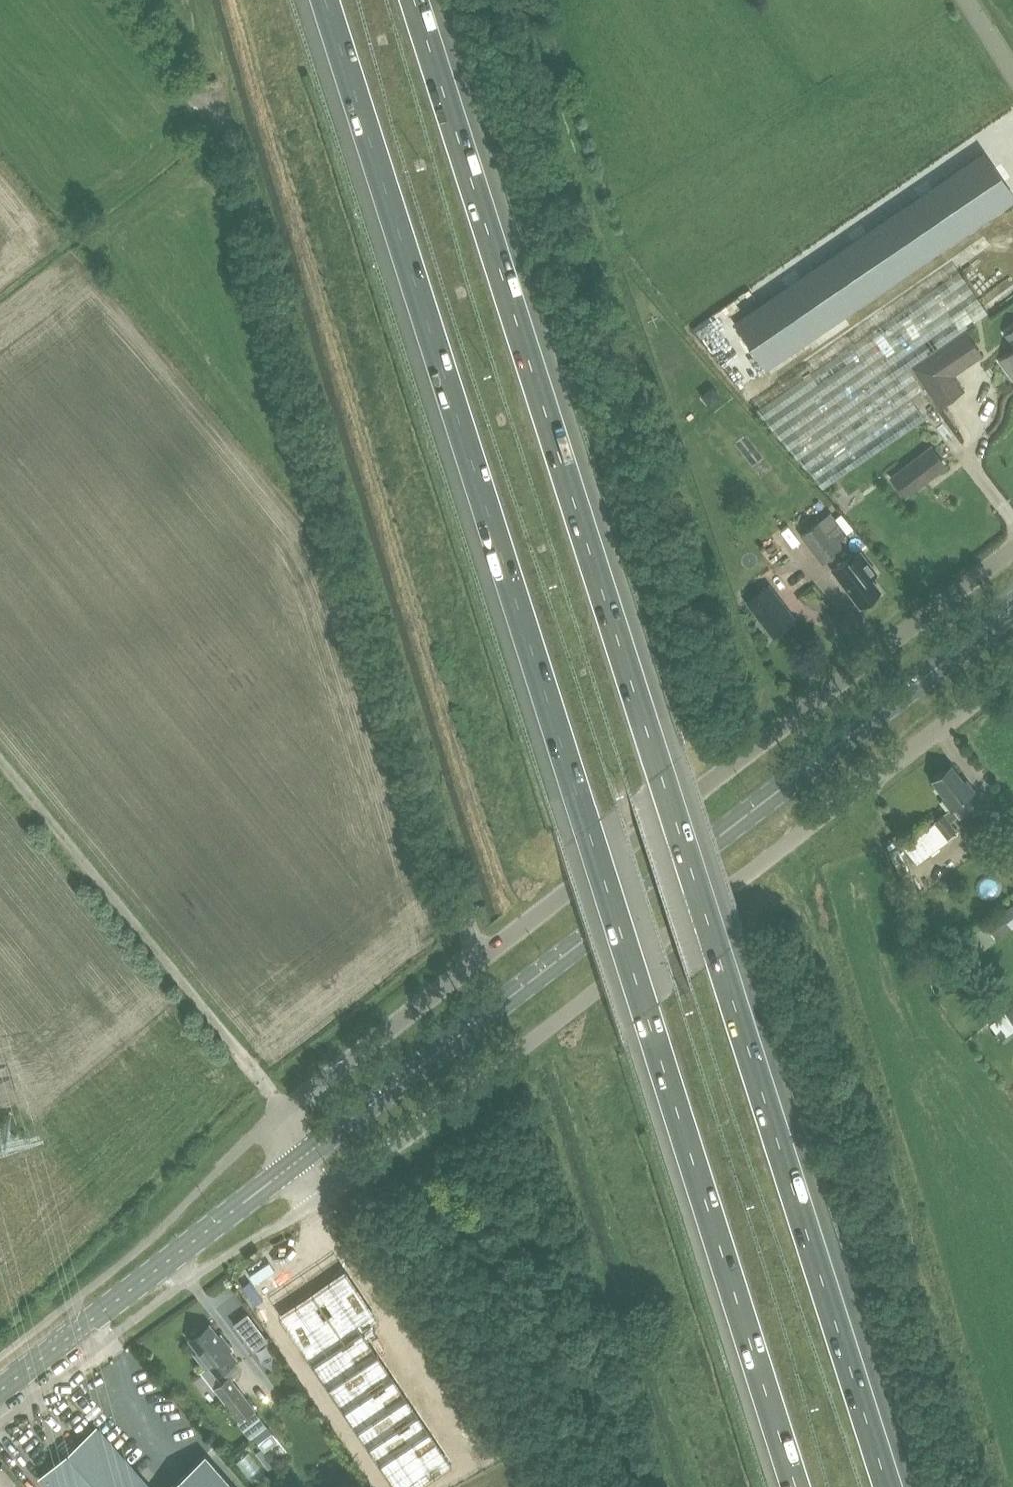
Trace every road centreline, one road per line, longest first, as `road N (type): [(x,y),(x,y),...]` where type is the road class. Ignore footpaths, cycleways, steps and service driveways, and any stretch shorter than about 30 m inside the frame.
road 1 (motorway): [(889,1486),(414,0)]
road 2 (motorway): [(324,0),(796,1486)]
road 3 (unclassified): [(481,959),(1012,547)]
road 4 (primary): [(512,996),(1012,608)]
road 5 (unclassified): [(1012,670),(745,876)]
road 6 (unclassified): [(512,996),(595,992),(745,876)]
road 7 (primary): [(0,1392),(174,1256)]
road 8 (tertiary): [(168,1050),(97,1028),(0,1040)]
road 9 (primary): [(502,1004),(366,1080)]
road 10 (primary): [(286,1148),(174,1256)]
road 11 (primary): [(174,1256),(305,1176)]
road 12 (primary): [(391,1105),(502,1004)]
road 13 (tertiary): [(301,1089),(168,1050)]
road 14 (tertiary): [(168,1050),(284,1118)]

